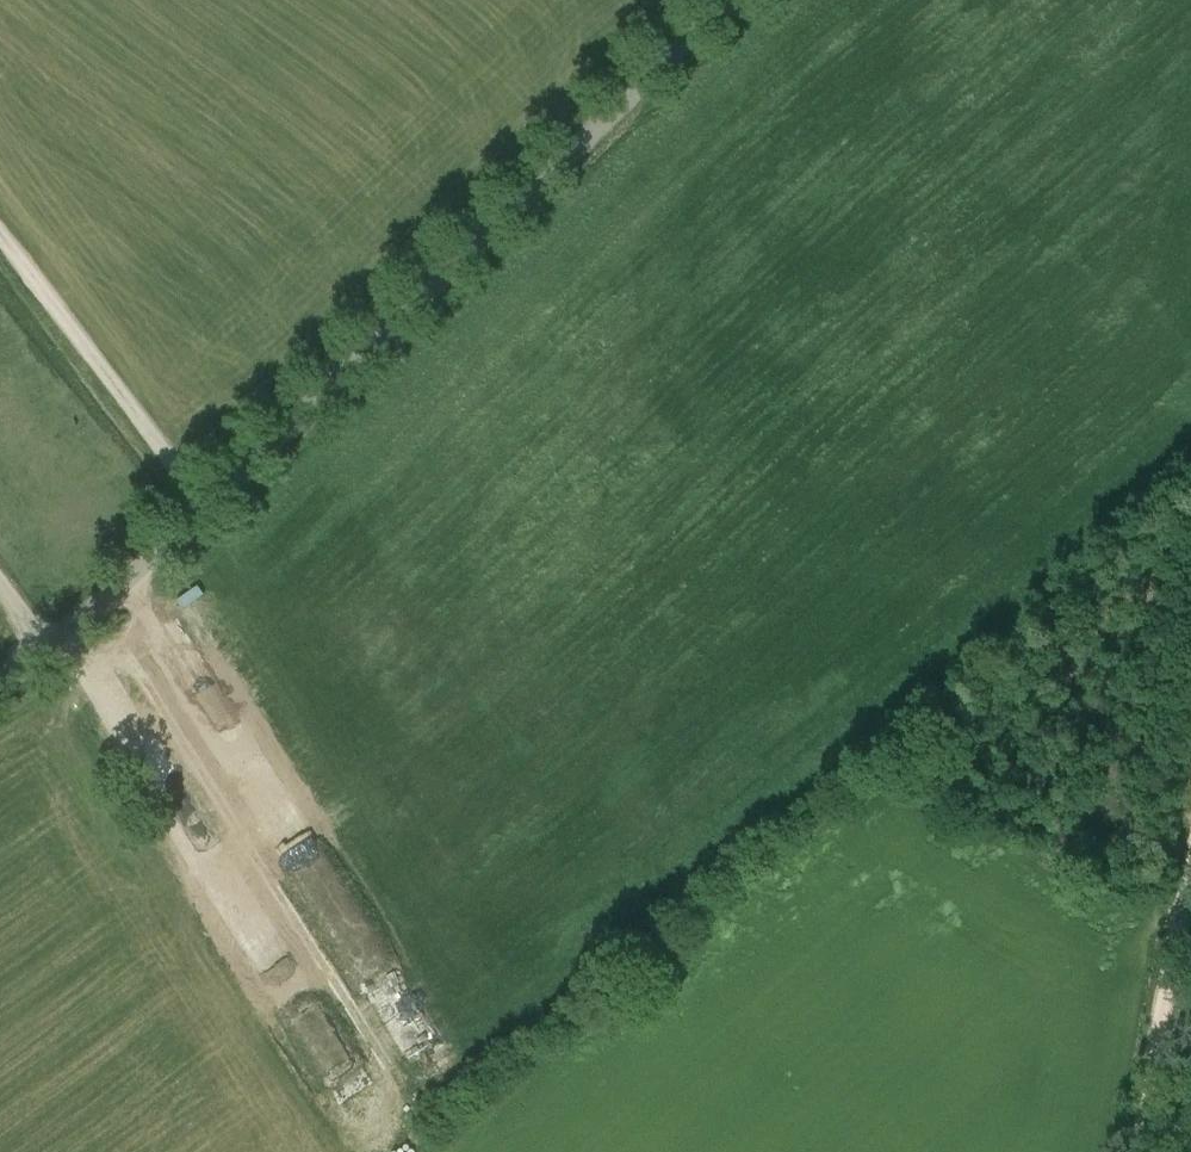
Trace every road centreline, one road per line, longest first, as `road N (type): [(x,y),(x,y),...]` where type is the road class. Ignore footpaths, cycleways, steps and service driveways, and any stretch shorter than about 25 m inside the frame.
road 1 (unclassified): [(0,674),(136,574),(735,0)]
road 2 (track): [(1136,1151),(1190,884)]

